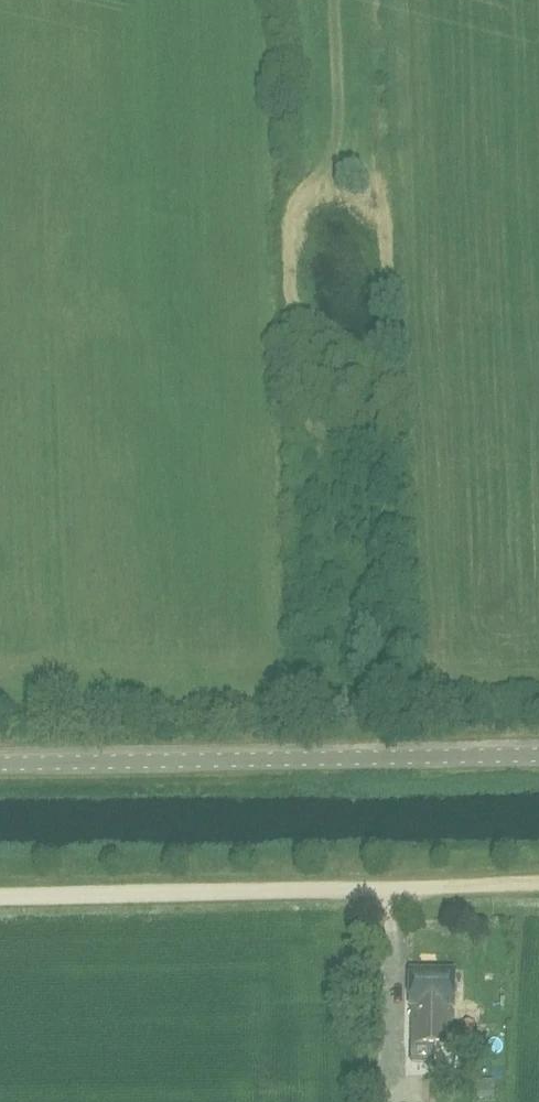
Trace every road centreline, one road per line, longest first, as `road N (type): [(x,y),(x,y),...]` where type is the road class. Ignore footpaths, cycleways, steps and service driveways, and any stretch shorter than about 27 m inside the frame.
road 1 (tertiary): [(0,761),(538,754)]
road 2 (track): [(0,896),(393,889)]
road 3 (track): [(393,889),(538,883)]

